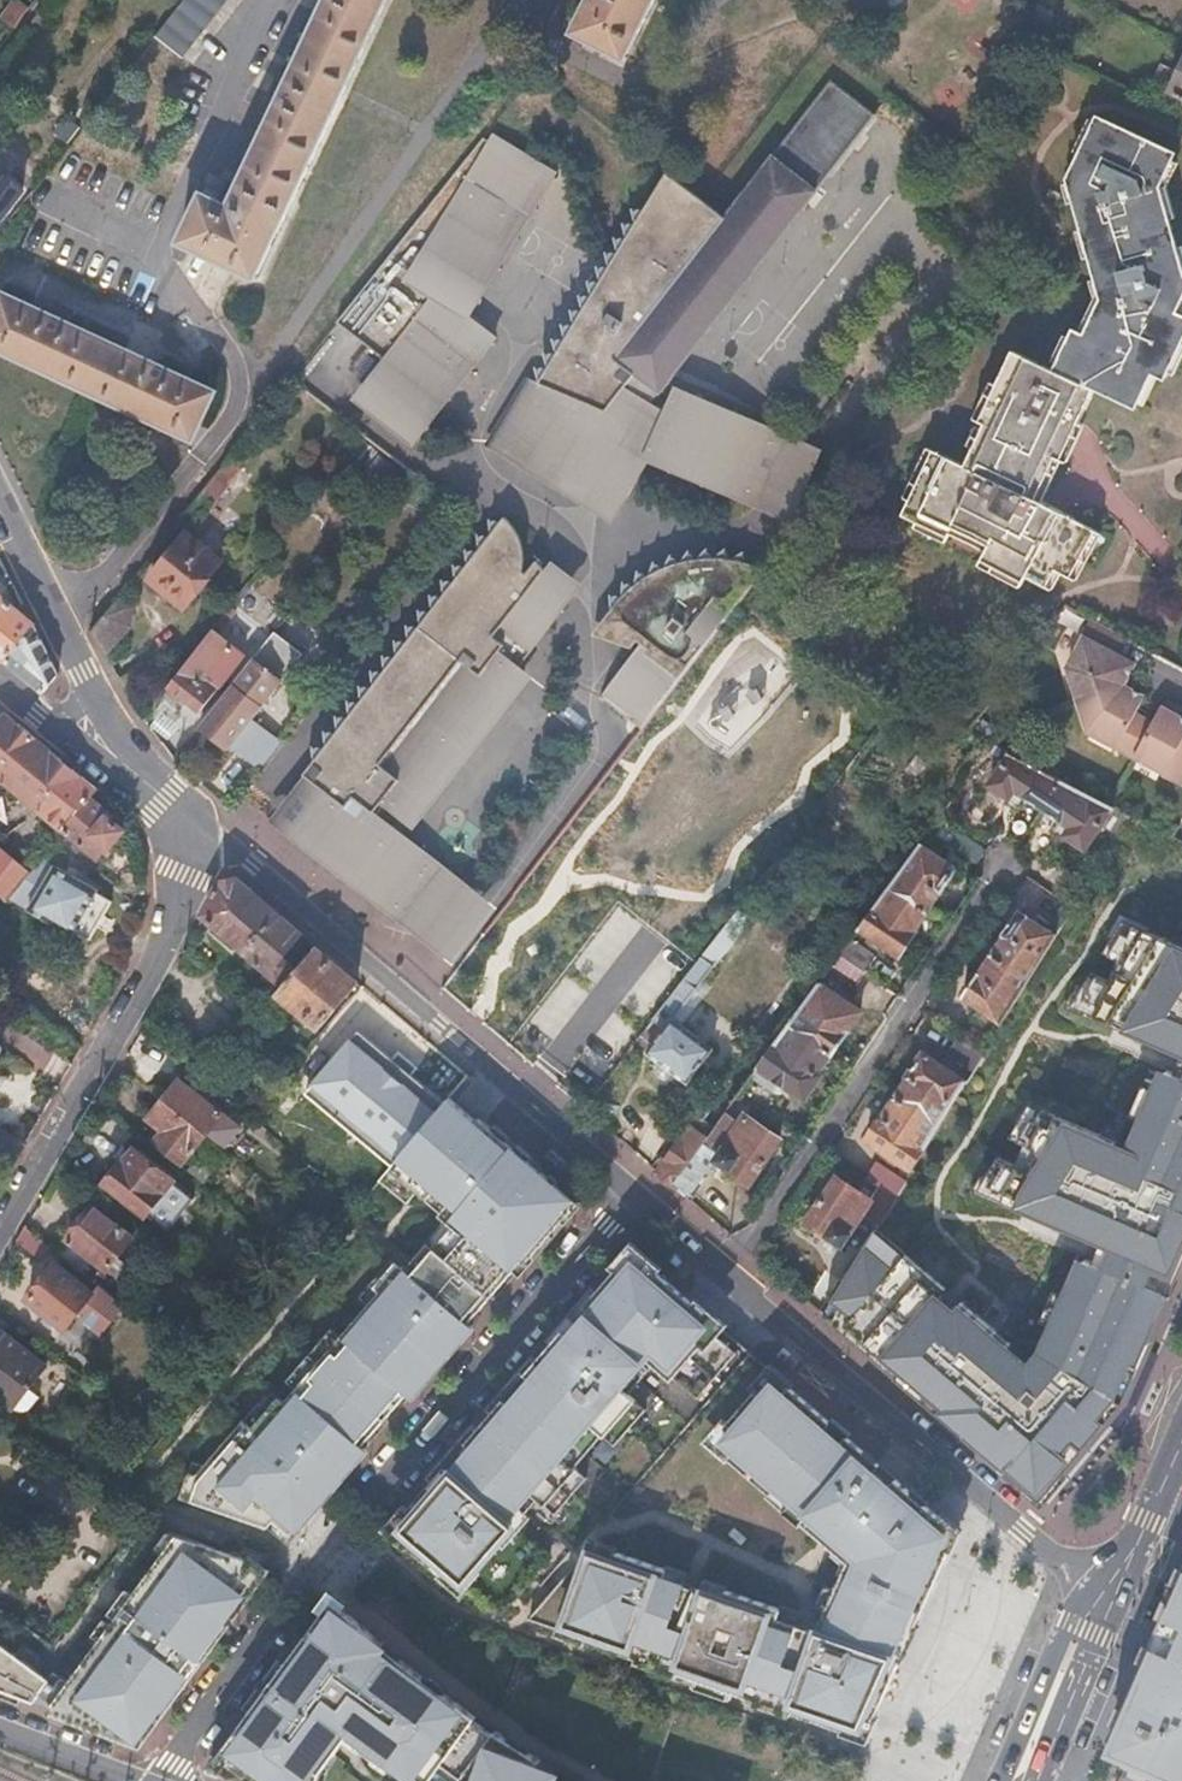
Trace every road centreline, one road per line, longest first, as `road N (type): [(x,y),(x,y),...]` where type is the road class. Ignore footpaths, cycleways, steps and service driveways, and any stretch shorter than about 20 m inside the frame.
road 1 (residential): [(630,1190),(316,1564),(157,1780)]
road 2 (residential): [(630,1190),(253,864),(195,831)]
road 3 (residential): [(1005,862),(723,1275)]
road 4 (residential): [(1112,1586),(1071,1568),(1022,1531),(723,1275)]
road 5 (residential): [(195,831),(128,1010),(0,1228)]
road 6 (residential): [(141,788),(0,492)]
road 7 (secondary): [(1112,1586),(1068,1622),(996,1780)]
road 8 (secondary): [(1038,1780),(1100,1636),(1112,1586)]
road 9 (residential): [(0,682),(141,788)]
road 10 (residential): [(0,1723),(150,1780)]
road 11 (secondary): [(1181,1443),(1112,1586)]
road 12 (residential): [(723,1275),(630,1190)]

